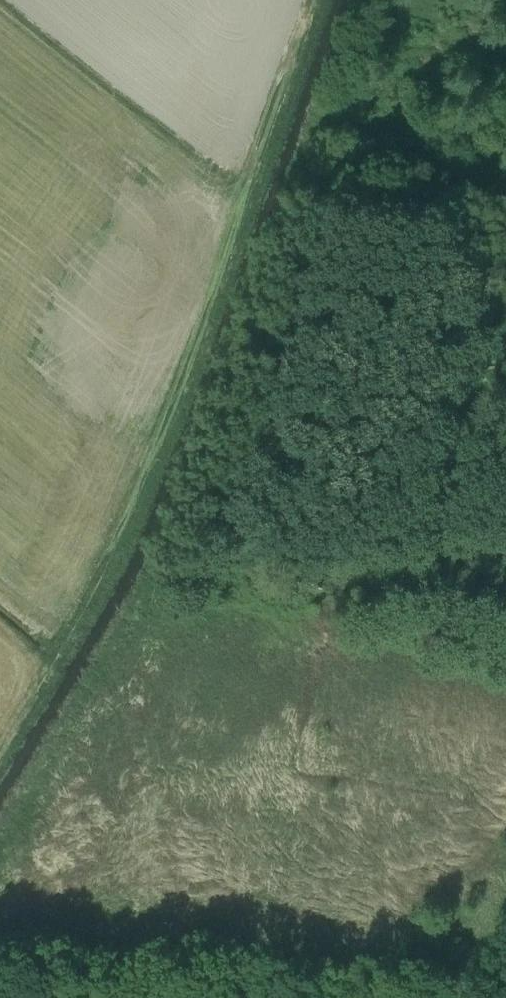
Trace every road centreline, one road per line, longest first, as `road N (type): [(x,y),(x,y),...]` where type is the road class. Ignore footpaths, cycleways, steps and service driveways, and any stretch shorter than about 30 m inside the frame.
road 1 (track): [(0,748),(112,559),(314,0)]
road 2 (track): [(0,0),(245,200)]

